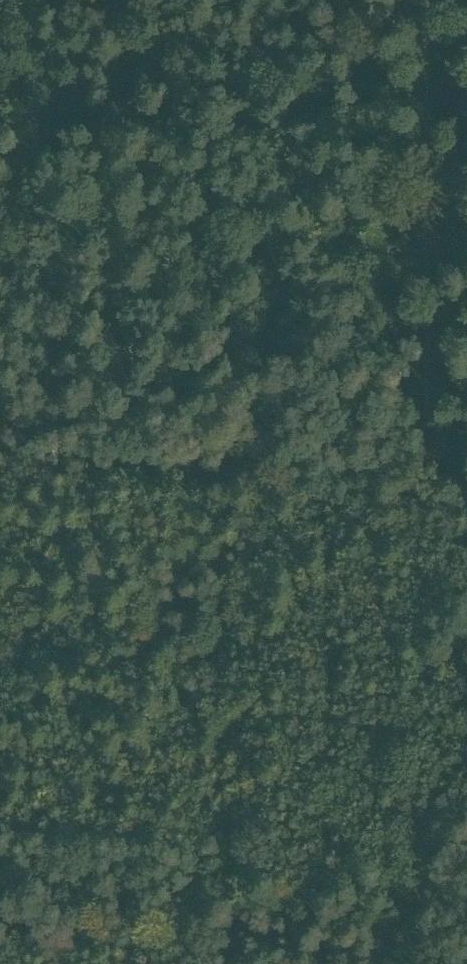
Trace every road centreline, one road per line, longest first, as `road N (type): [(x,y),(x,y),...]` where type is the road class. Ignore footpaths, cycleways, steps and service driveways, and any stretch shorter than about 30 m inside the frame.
road 1 (track): [(418,0),(413,963)]

